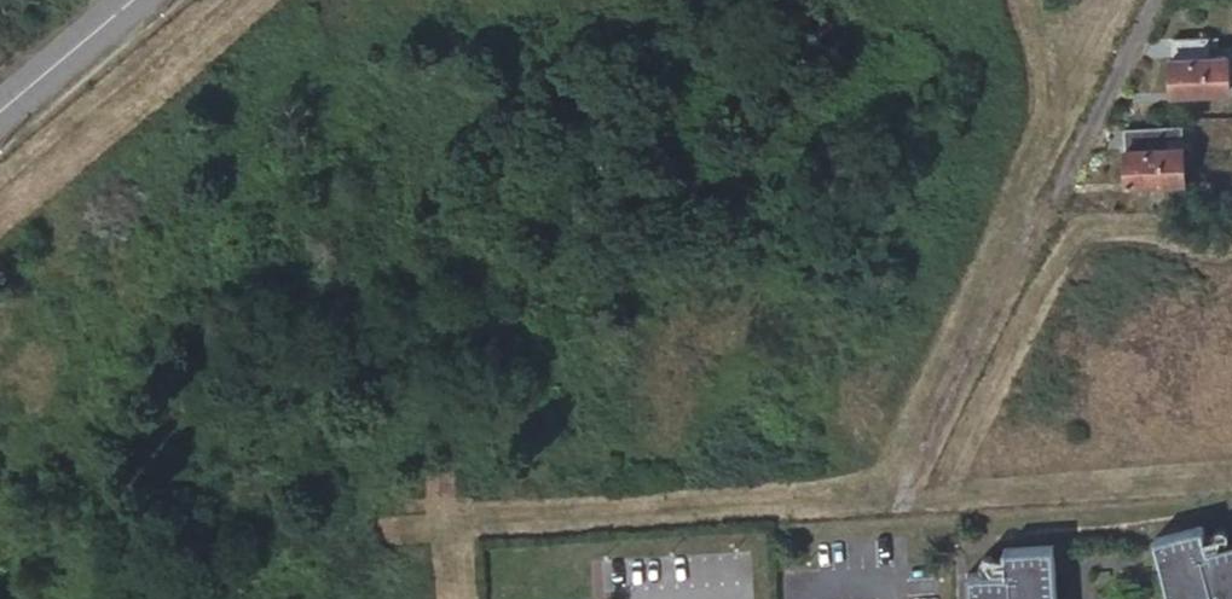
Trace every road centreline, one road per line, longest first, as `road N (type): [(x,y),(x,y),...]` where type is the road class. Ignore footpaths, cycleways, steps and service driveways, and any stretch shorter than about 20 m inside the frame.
road 1 (residential): [(131,0),(0,108)]
road 2 (unclassified): [(1082,146),(1159,0)]

